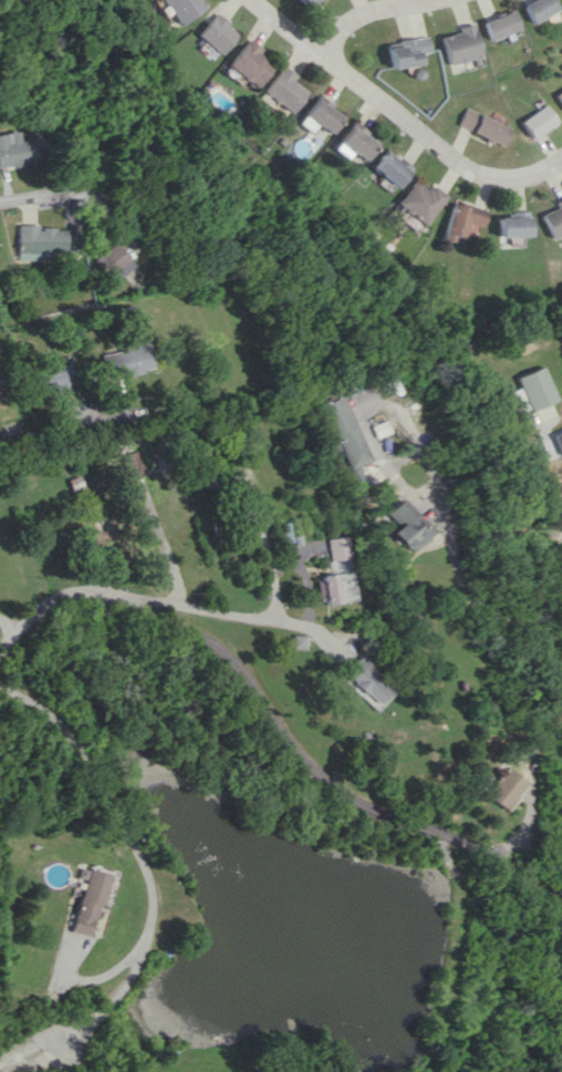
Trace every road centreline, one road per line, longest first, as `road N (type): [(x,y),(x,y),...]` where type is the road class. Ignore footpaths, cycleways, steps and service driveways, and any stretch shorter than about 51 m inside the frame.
road 1 (residential): [(0,637),(59,594),(84,589),(129,599),(225,653),(312,770),(339,790),(561,887)]
road 2 (residential): [(561,156),(509,181),(457,163),(260,0)]
road 3 (residential): [(275,618),(129,599)]
road 4 (residential): [(0,420),(124,390)]

